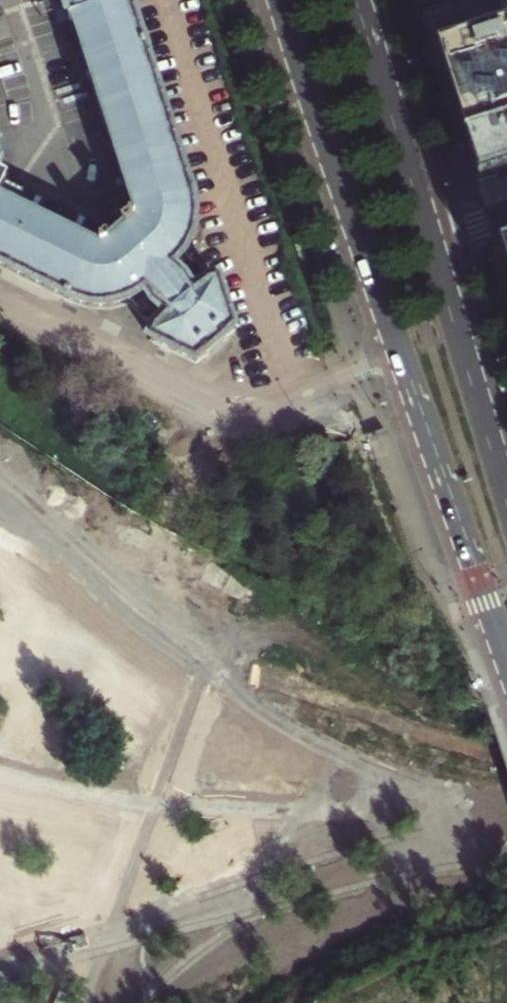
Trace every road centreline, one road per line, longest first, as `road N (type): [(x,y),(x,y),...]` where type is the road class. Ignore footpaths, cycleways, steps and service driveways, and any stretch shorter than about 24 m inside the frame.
road 1 (residential): [(402,350),(288,397),(233,406),(207,401),(0,300)]
road 2 (primary): [(280,0),(402,350)]
road 3 (primary): [(402,350),(505,661)]
road 4 (primary): [(506,482),(431,240)]
road 5 (primary): [(431,240),(360,0)]

